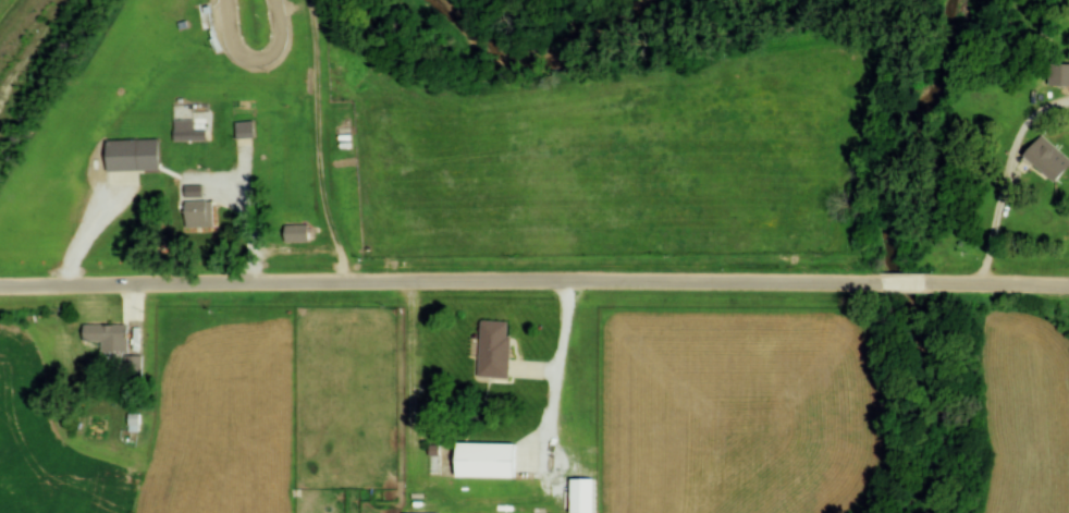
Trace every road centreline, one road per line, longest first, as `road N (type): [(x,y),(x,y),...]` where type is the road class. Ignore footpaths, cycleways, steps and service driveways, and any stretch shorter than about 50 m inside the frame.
road 1 (residential): [(0,287),(888,284)]
road 2 (residential): [(932,285),(1068,286)]

